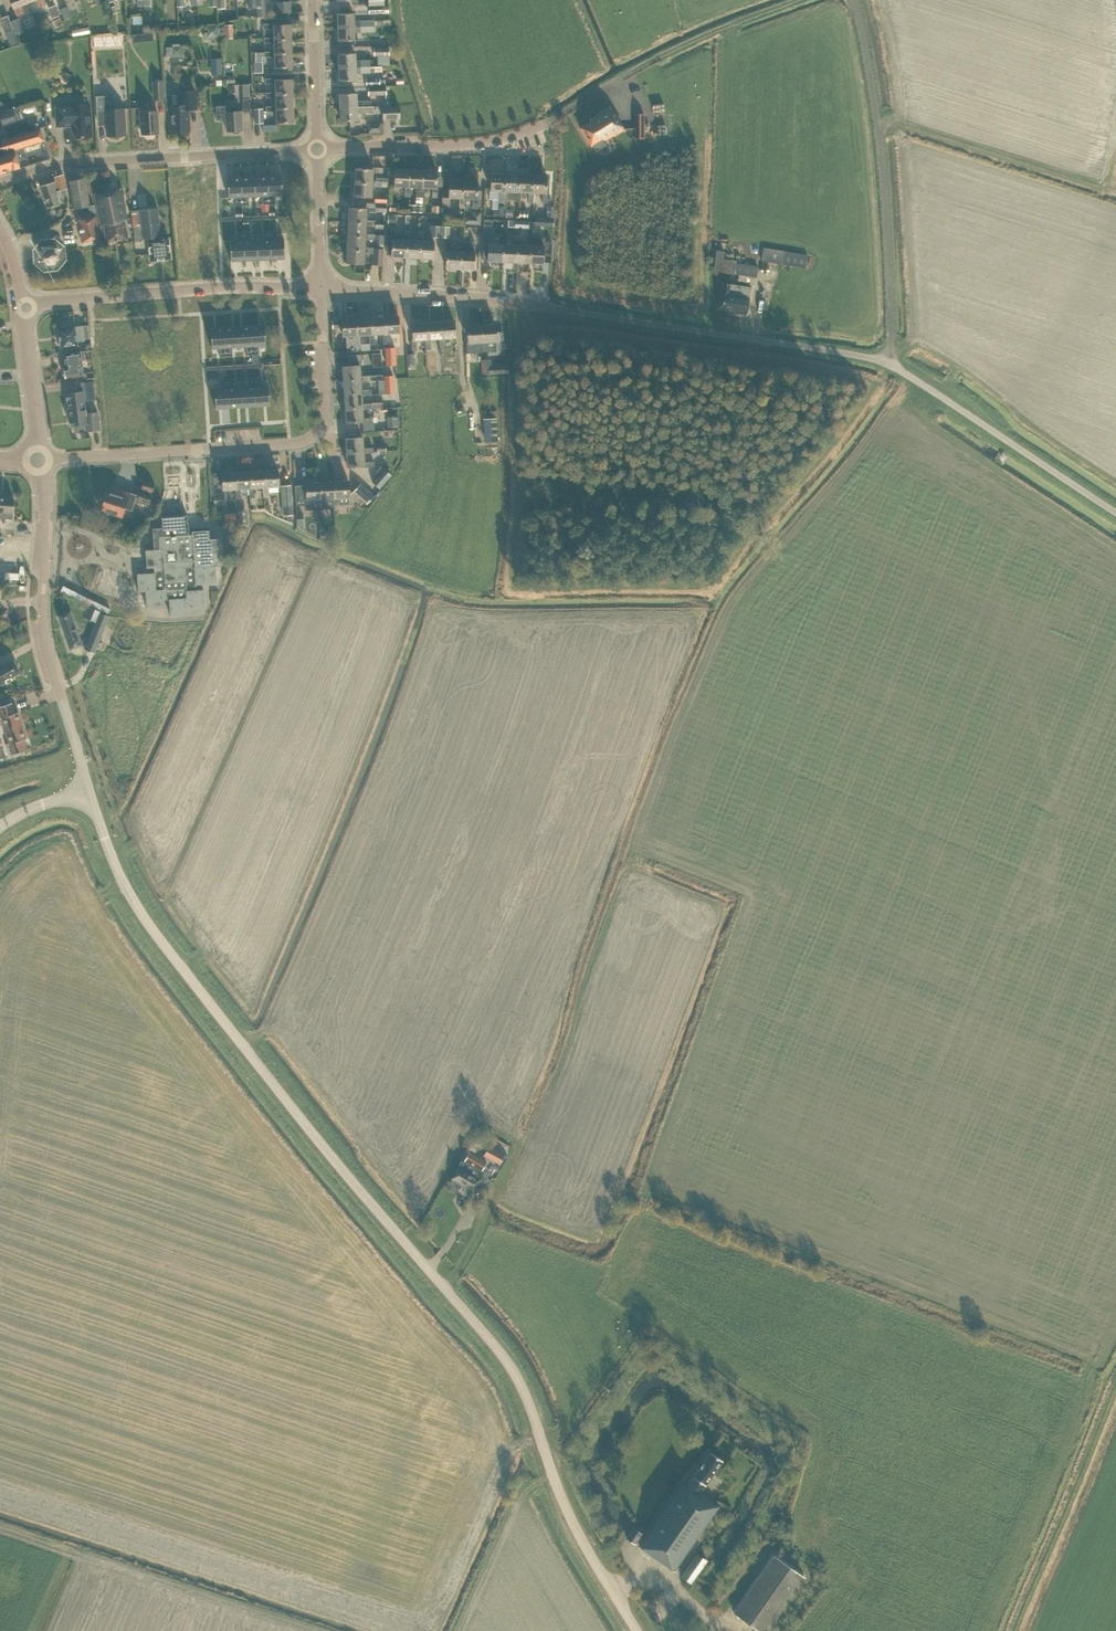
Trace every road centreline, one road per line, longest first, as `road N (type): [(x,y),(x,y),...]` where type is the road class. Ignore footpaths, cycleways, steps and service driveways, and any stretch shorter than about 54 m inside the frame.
road 1 (tertiary): [(636,1630),(561,1495),(504,1356),(154,933),(118,871),(90,789)]
road 2 (unclassified): [(1115,512),(888,364),(593,313)]
road 3 (residential): [(38,460),(310,437),(325,410),(321,290)]
road 4 (track): [(853,0),(884,182),(888,364)]
road 5 (tertiary): [(90,789),(45,640),(38,460)]
road 6 (residential): [(0,182),(62,165),(318,149)]
road 7 (residential): [(25,307),(223,287),(321,290)]
road 8 (track): [(540,127),(649,62),(797,0)]
road 9 (residential): [(593,313),(321,290)]
road 10 (residential): [(318,149),(462,146),(540,127)]
road 11 (tertiary): [(38,460),(25,307)]
road 12 (residential): [(318,149),(313,0)]
road 13 (residential): [(321,290),(318,149)]

